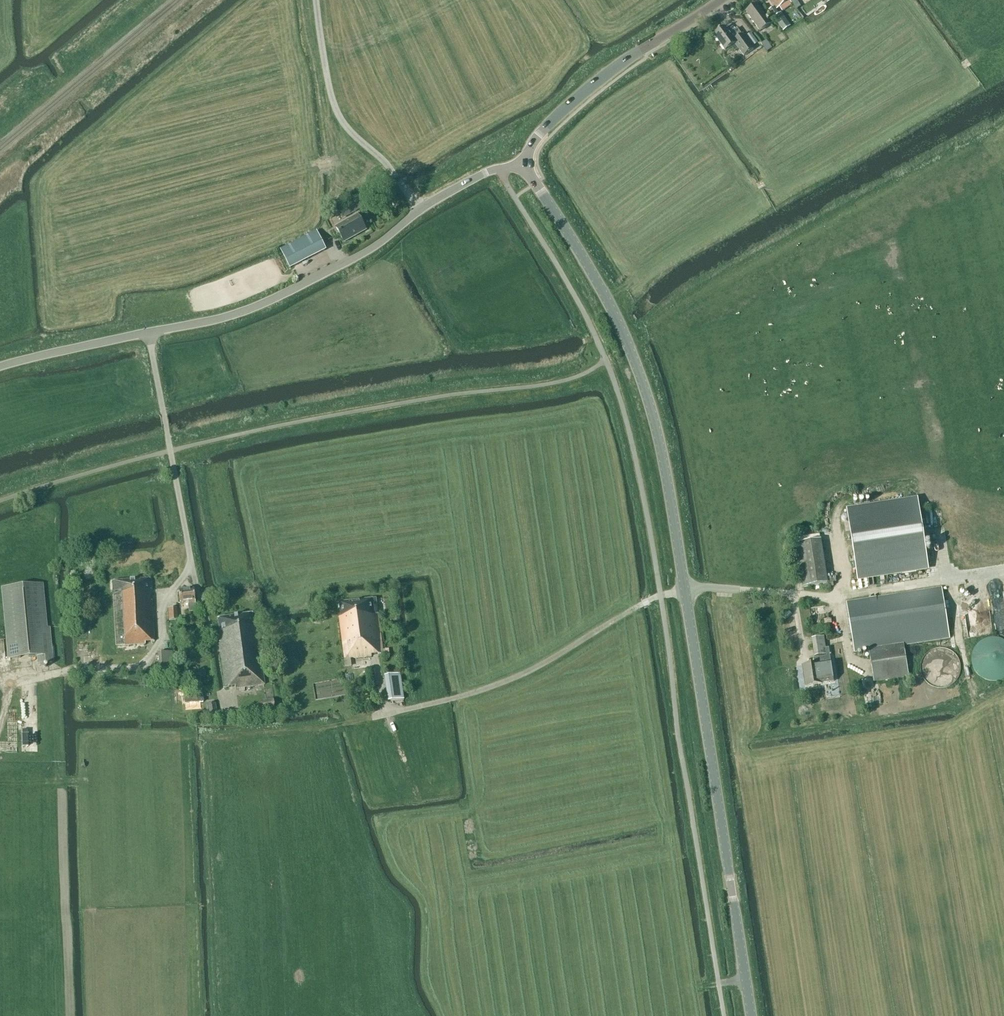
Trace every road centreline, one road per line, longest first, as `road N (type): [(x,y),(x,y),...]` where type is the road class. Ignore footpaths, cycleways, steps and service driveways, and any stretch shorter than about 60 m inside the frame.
road 1 (tertiary): [(752,1015),(654,420),(610,308),(521,163)]
road 2 (tertiary): [(147,333),(280,296),(372,247),(419,210)]
road 3 (tertiary): [(521,163),(541,132),(603,77),(720,0)]
road 4 (unclassified): [(419,210),(339,116),(315,0)]
road 5 (track): [(155,651),(136,667),(58,670),(18,681),(0,727)]
road 6 (tertiary): [(0,367),(147,333)]
road 7 (unclassified): [(170,451),(147,333)]

